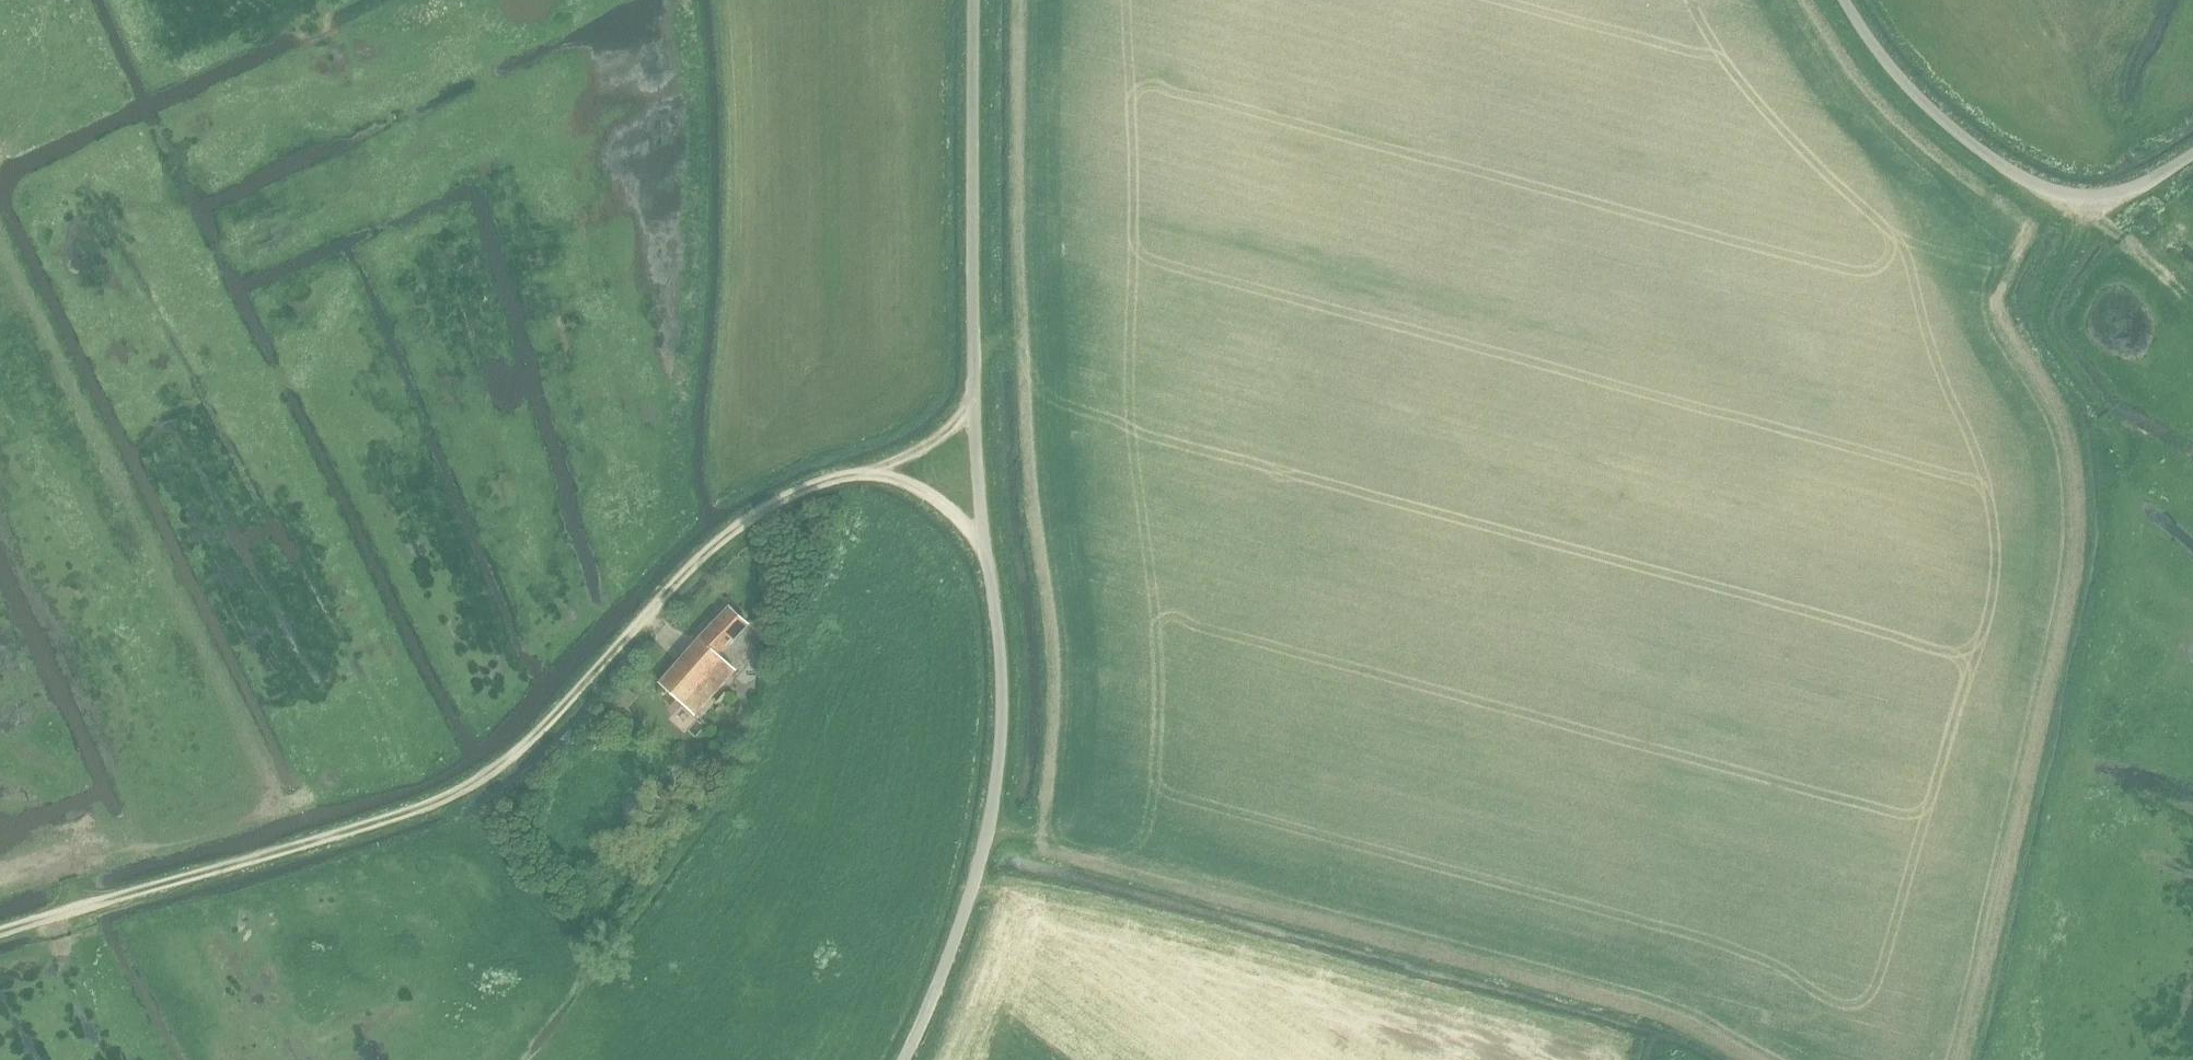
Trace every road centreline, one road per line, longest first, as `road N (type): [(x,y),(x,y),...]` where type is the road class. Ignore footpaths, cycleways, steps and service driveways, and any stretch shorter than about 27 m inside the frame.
road 1 (unclassified): [(0,930),(466,789),(528,741),(724,540),(767,507),(855,474)]
road 2 (unclassified): [(903,1059),(959,934),(999,760),(1000,660),(986,548)]
road 3 (unclassified): [(1848,0),(1920,98),(2045,193),(2086,200),(2140,189),(2192,158)]
road 4 (unclassified): [(970,408),(973,0)]
road 5 (unclassified): [(855,474),(906,481),(986,548)]
road 6 (unclassified): [(986,548),(970,408)]
road 7 (unclassified): [(855,474),(898,460),(970,408)]

